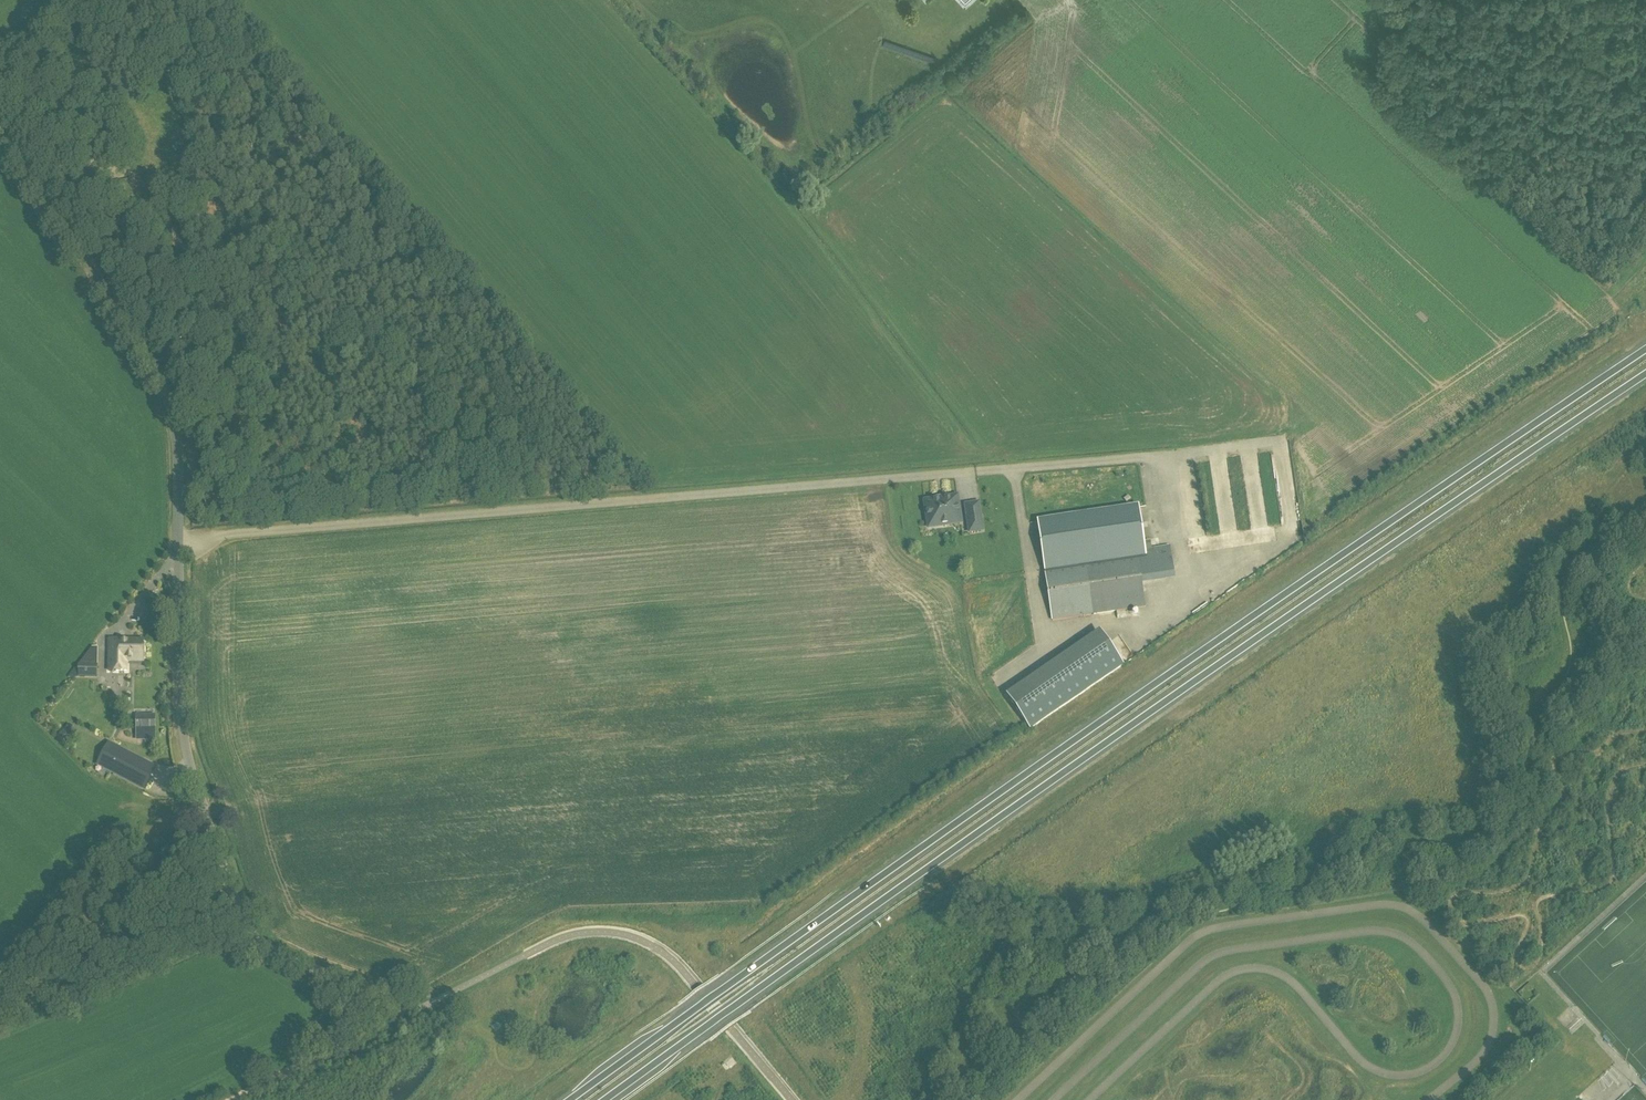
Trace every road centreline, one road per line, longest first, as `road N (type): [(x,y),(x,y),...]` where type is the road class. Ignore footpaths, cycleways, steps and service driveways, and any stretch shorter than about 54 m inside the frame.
road 1 (trunk): [(1645,350),(1057,754),(572,1099)]
road 2 (trunk): [(607,1099),(1645,373)]
road 3 (unclassified): [(417,1010),(289,958),(239,917),(188,738),(173,401),(0,124)]
road 4 (track): [(226,1099),(387,1023),(403,1004)]

